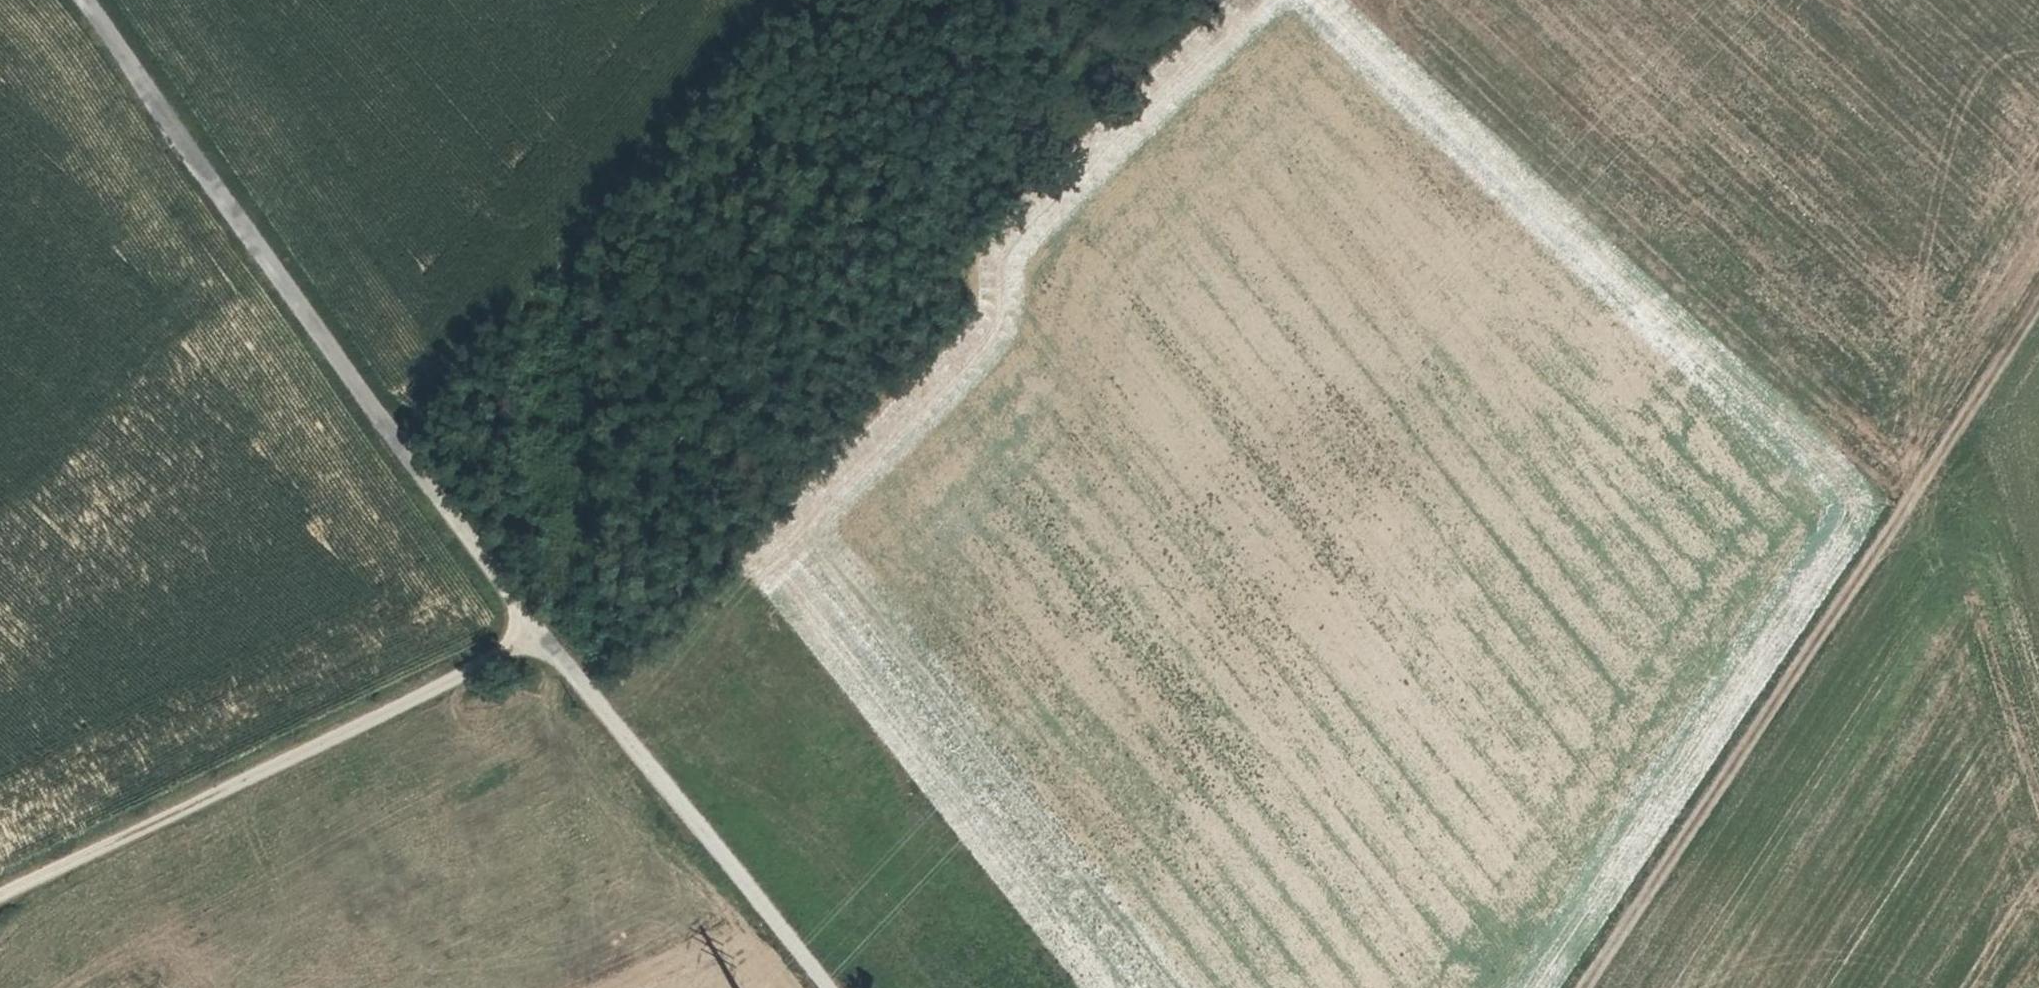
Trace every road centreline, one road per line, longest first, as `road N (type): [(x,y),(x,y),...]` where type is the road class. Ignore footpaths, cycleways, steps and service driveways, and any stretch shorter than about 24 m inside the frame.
road 1 (track): [(1581,987),(2038,309)]
road 2 (track): [(539,635),(82,0)]
road 3 (track): [(539,635),(0,894)]
road 4 (track): [(830,987),(539,635)]

